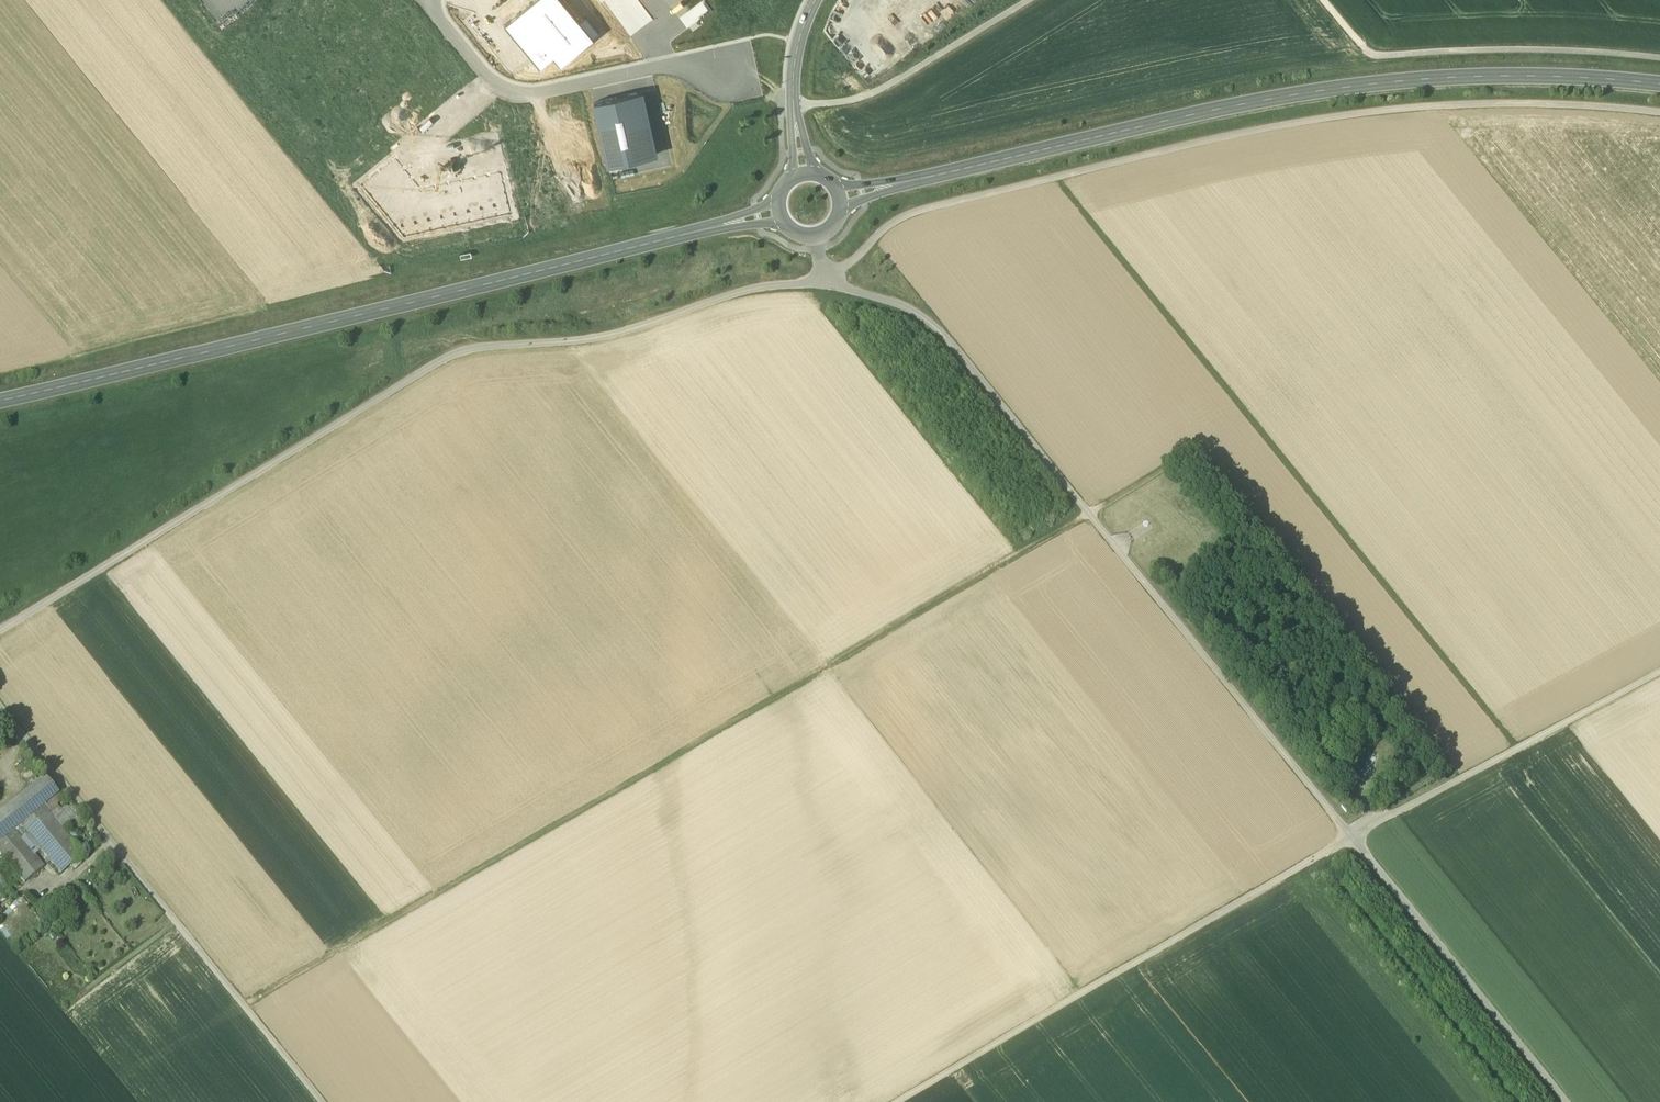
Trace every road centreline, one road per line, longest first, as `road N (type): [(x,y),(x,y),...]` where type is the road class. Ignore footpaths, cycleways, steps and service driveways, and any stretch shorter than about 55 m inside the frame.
road 1 (track): [(0,628),(467,348),(615,333),(766,286),(824,280),(905,214),(1292,120),(1520,102),(1659,112)]
road 2 (track): [(1095,518),(249,1009)]
road 3 (secondary): [(1659,82),(1433,77),(1241,101),(836,199)]
road 4 (secondary): [(781,211),(0,398)]
road 5 (track): [(913,1101),(1351,836)]
road 6 (track): [(1095,518),(1351,836)]
road 7 (track): [(817,248),(824,280),(898,302),(938,325),(1095,518)]
road 8 (track): [(249,1009),(0,704)]
road 9 (track): [(1323,0),(1378,55),(1555,47),(1659,56)]
road 10 (track): [(1351,836),(1659,670)]
road 11 (residential): [(430,0),(497,87),(518,96),(685,63),(727,73)]
road 12 (track): [(1351,836),(1568,1101)]
road 13 (track): [(783,104),(839,106),(876,91),(1028,0)]
road 14 (tertiary): [(816,0),(796,57),(792,106),(805,175)]
road 15 (track): [(97,1101),(249,1009)]
road 16 (track): [(325,1101),(249,1009)]

